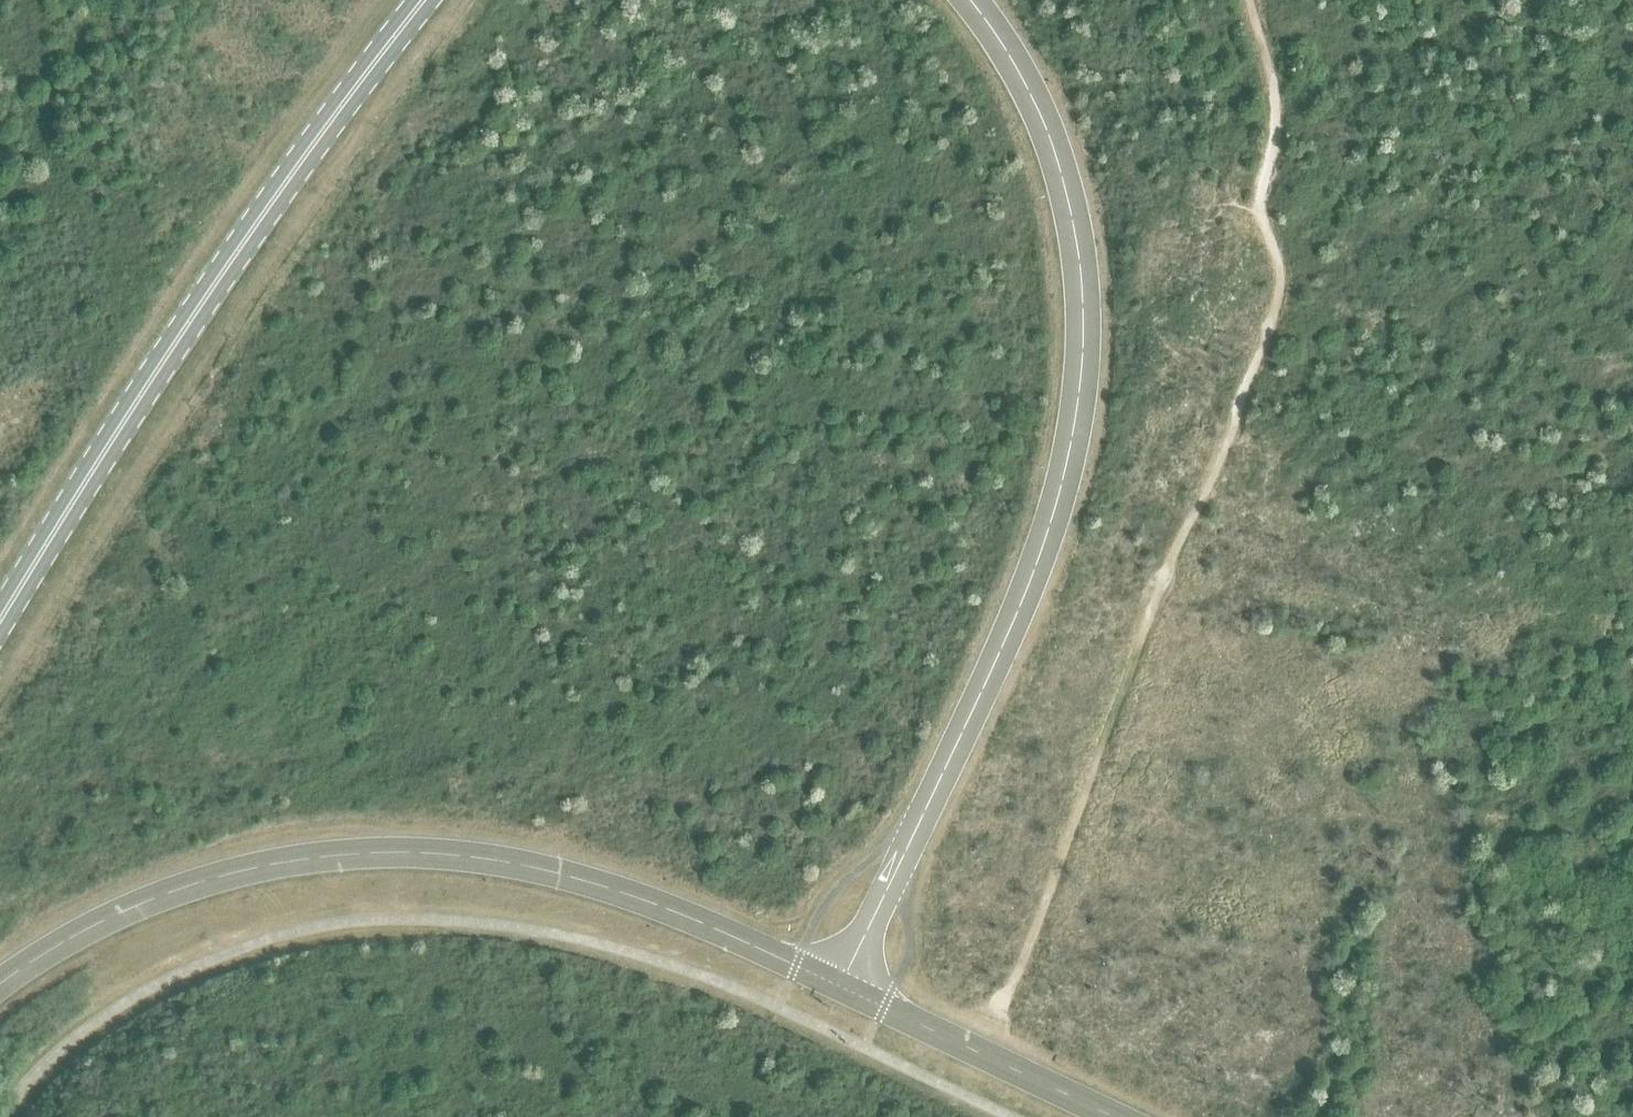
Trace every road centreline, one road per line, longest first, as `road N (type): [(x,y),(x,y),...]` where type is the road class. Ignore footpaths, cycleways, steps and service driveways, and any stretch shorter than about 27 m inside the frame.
road 1 (unclassified): [(841,985),(1004,644),(1048,526),(1081,352),(1080,266),(1064,181),(1040,113),(970,0)]
road 2 (tertiary): [(841,985),(569,875),(383,852),(235,872),(175,889),(70,936),(0,981)]
road 3 (primary): [(0,619),(159,365),(421,0)]
road 4 (tertiary): [(1116,1116),(841,985)]

